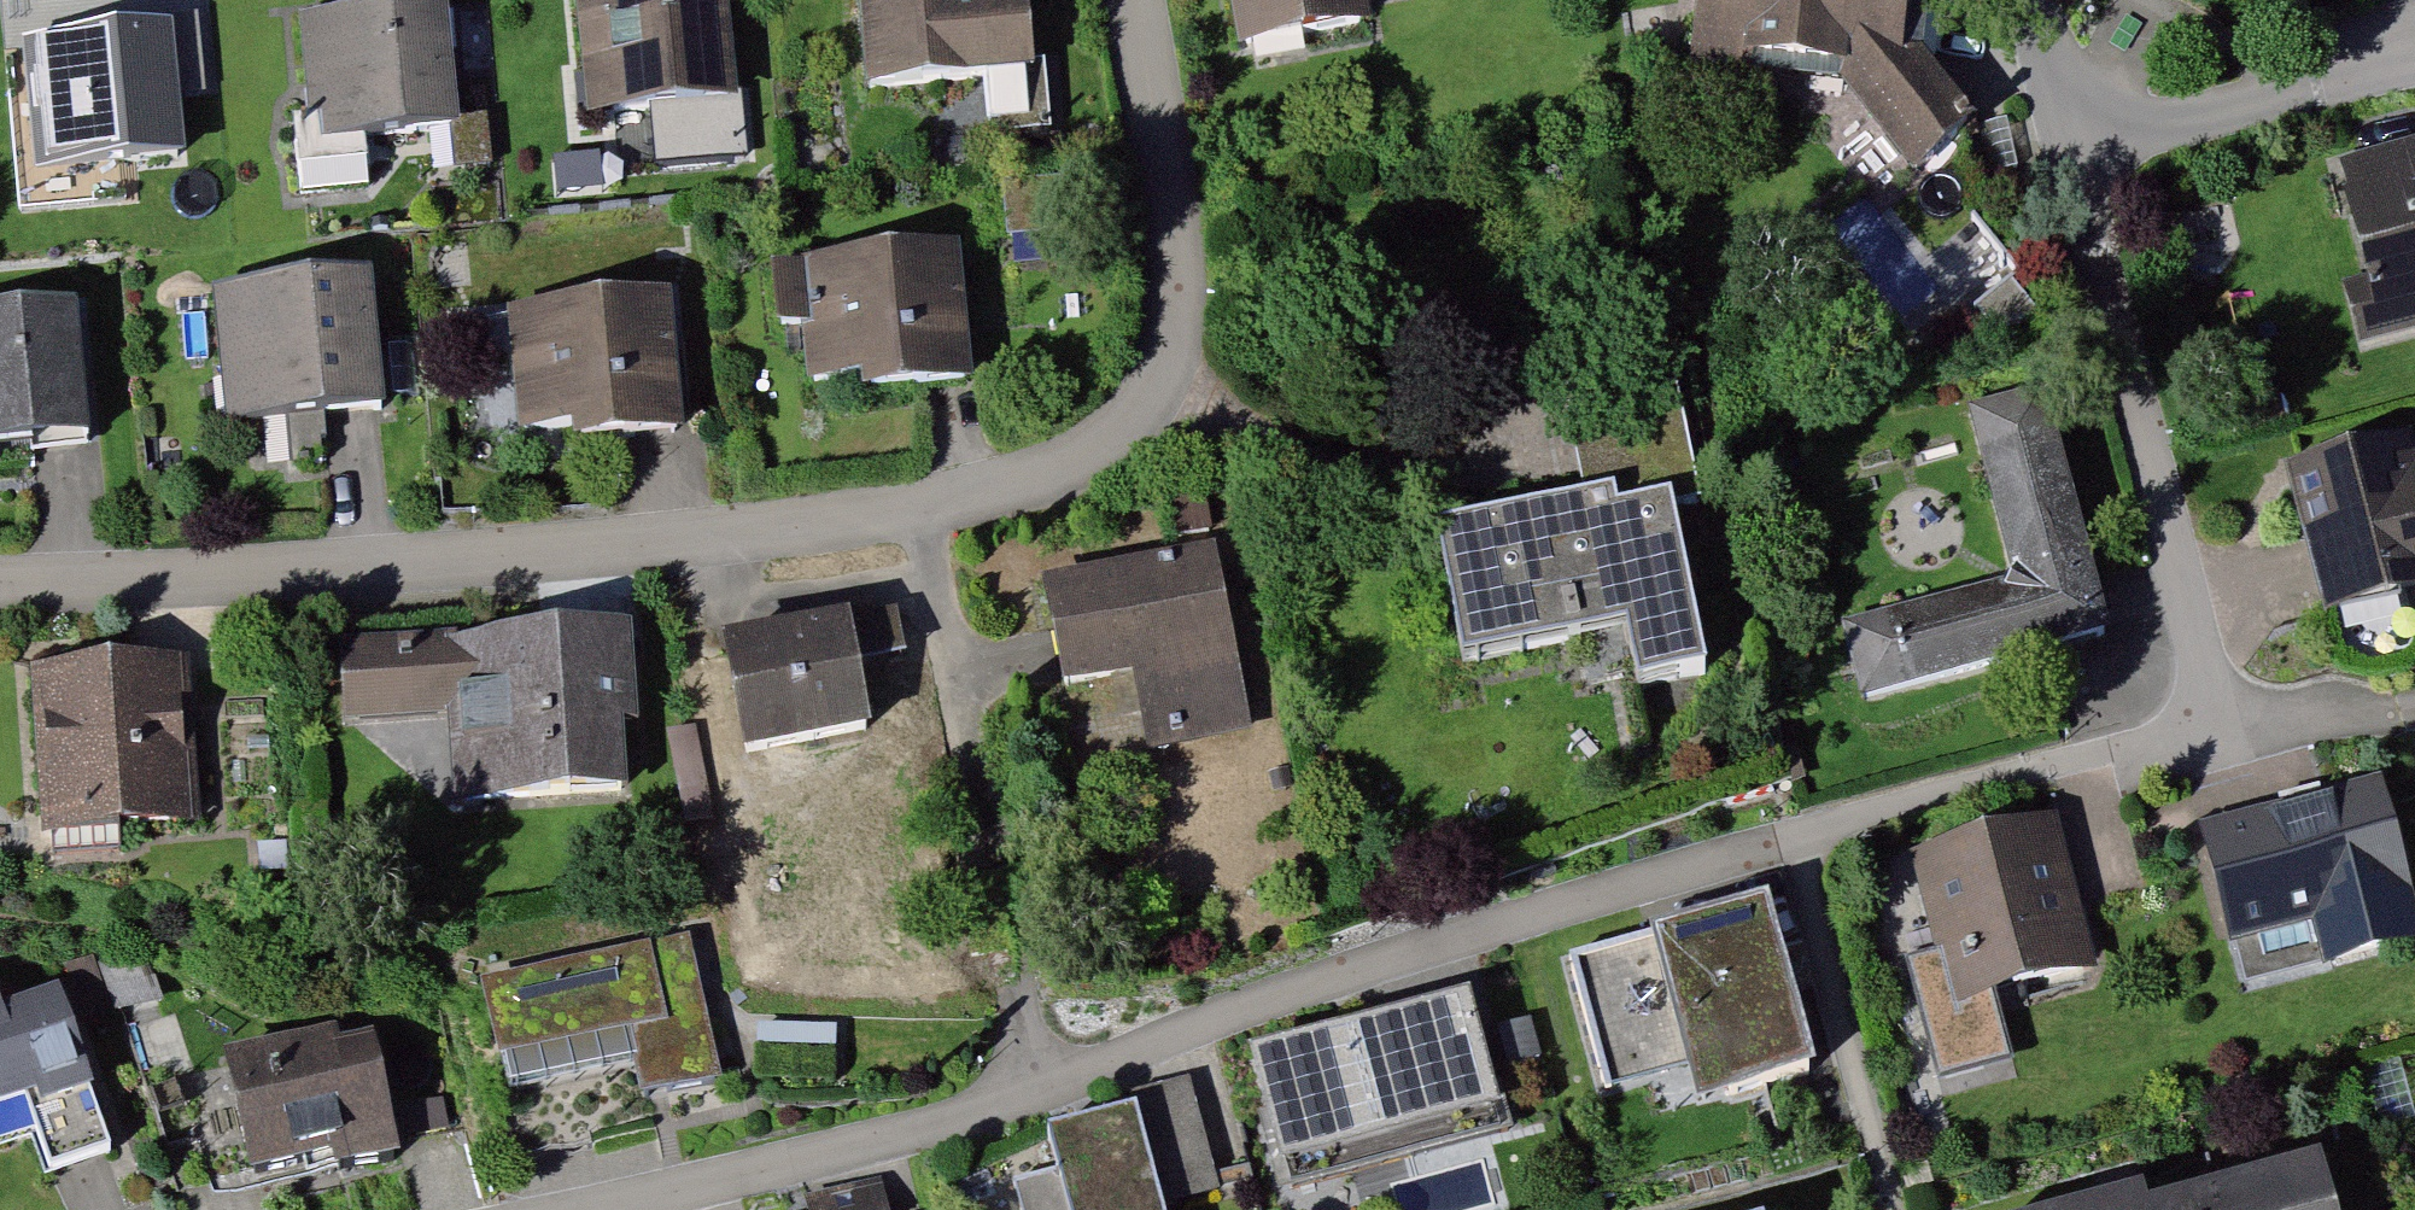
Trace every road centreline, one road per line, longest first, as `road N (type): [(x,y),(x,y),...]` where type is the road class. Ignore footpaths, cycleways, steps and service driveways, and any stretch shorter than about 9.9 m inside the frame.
road 1 (residential): [(601,1209),(896,1139),(1276,996),(1796,838),(2218,732)]
road 2 (residential): [(0,585),(579,553),(959,505),(1097,456),(1174,373),(1175,252),(1136,0)]
road 3 (residential): [(2076,149),(2218,732)]
road 4 (residential): [(2076,149),(2414,63)]
road 5 (residential): [(2218,732),(2400,710)]
road 6 (residential): [(2034,0),(2076,149)]

